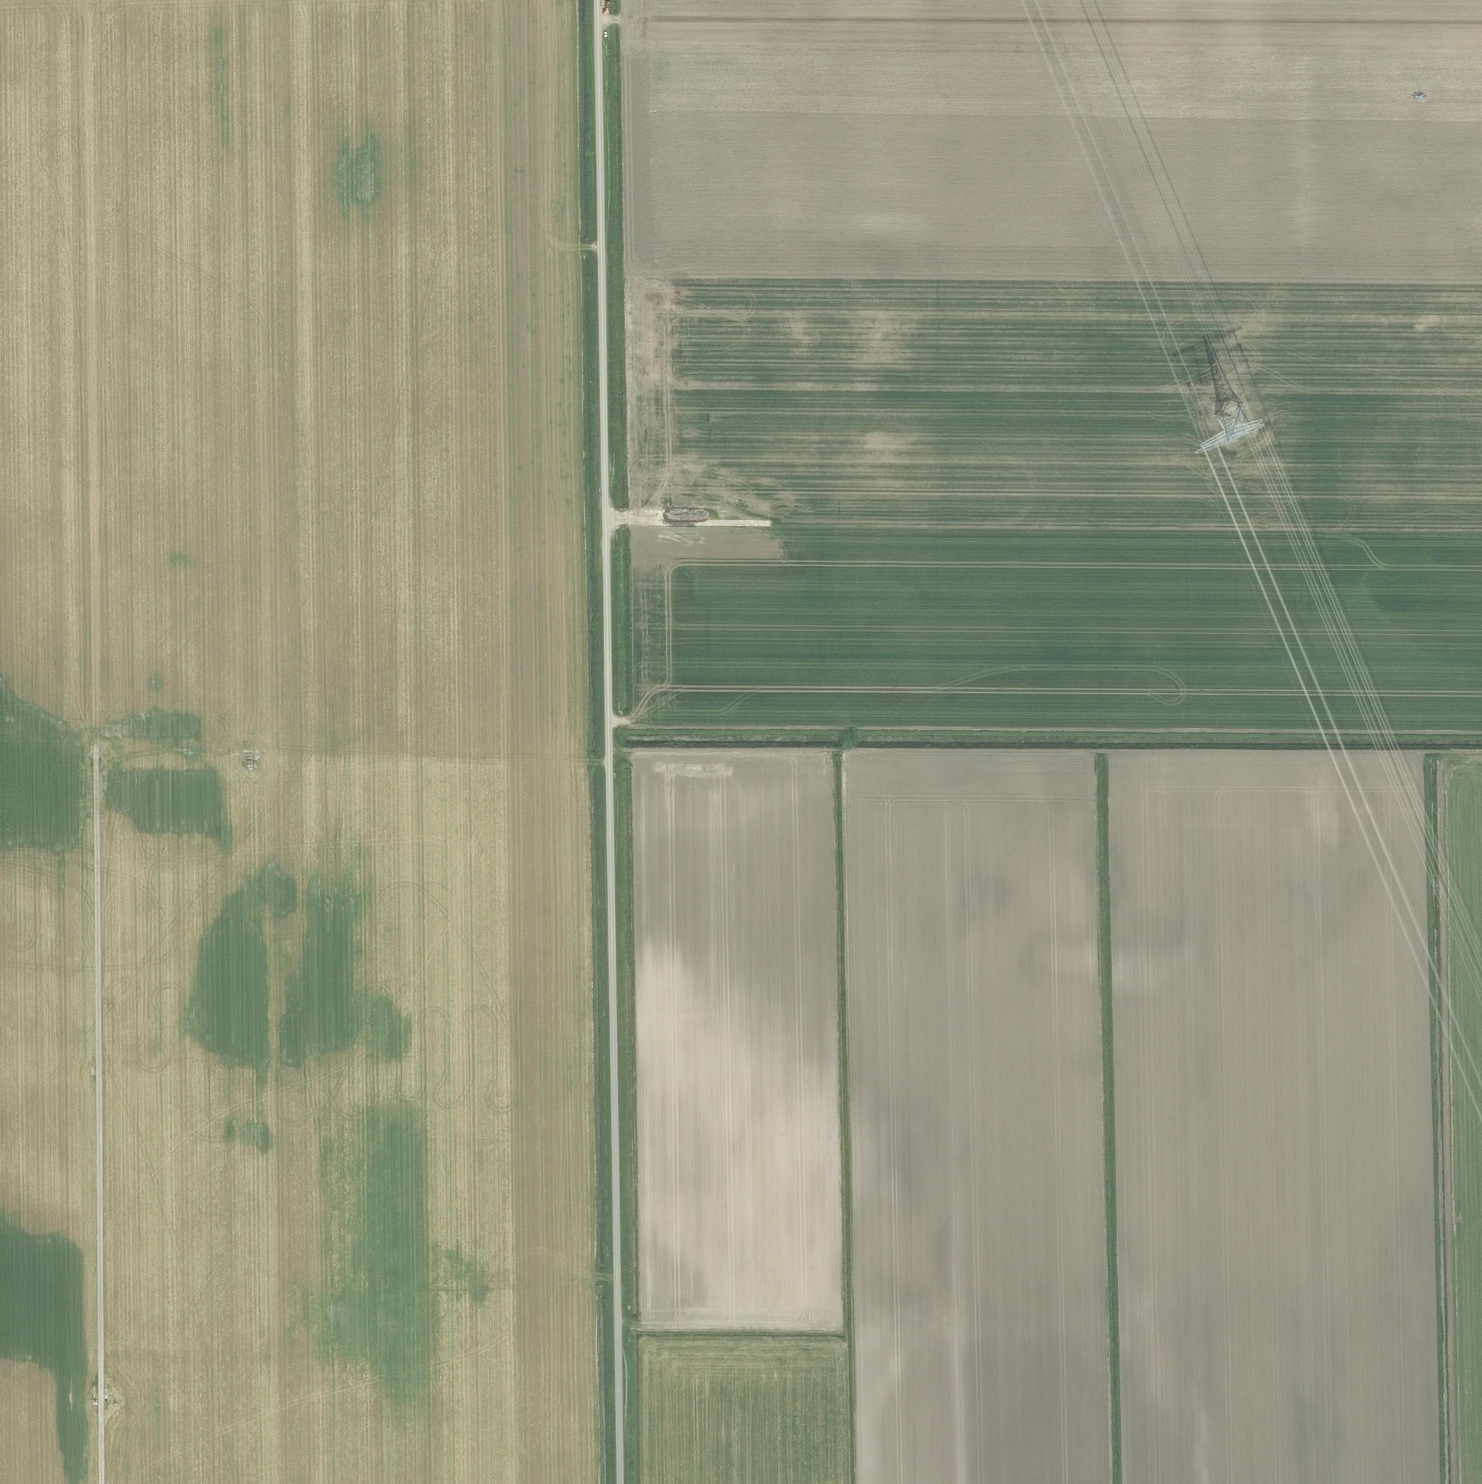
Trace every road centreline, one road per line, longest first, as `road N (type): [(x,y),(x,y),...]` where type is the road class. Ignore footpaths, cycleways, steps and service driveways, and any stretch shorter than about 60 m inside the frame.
road 1 (unclassified): [(619,1483),(596,0)]

